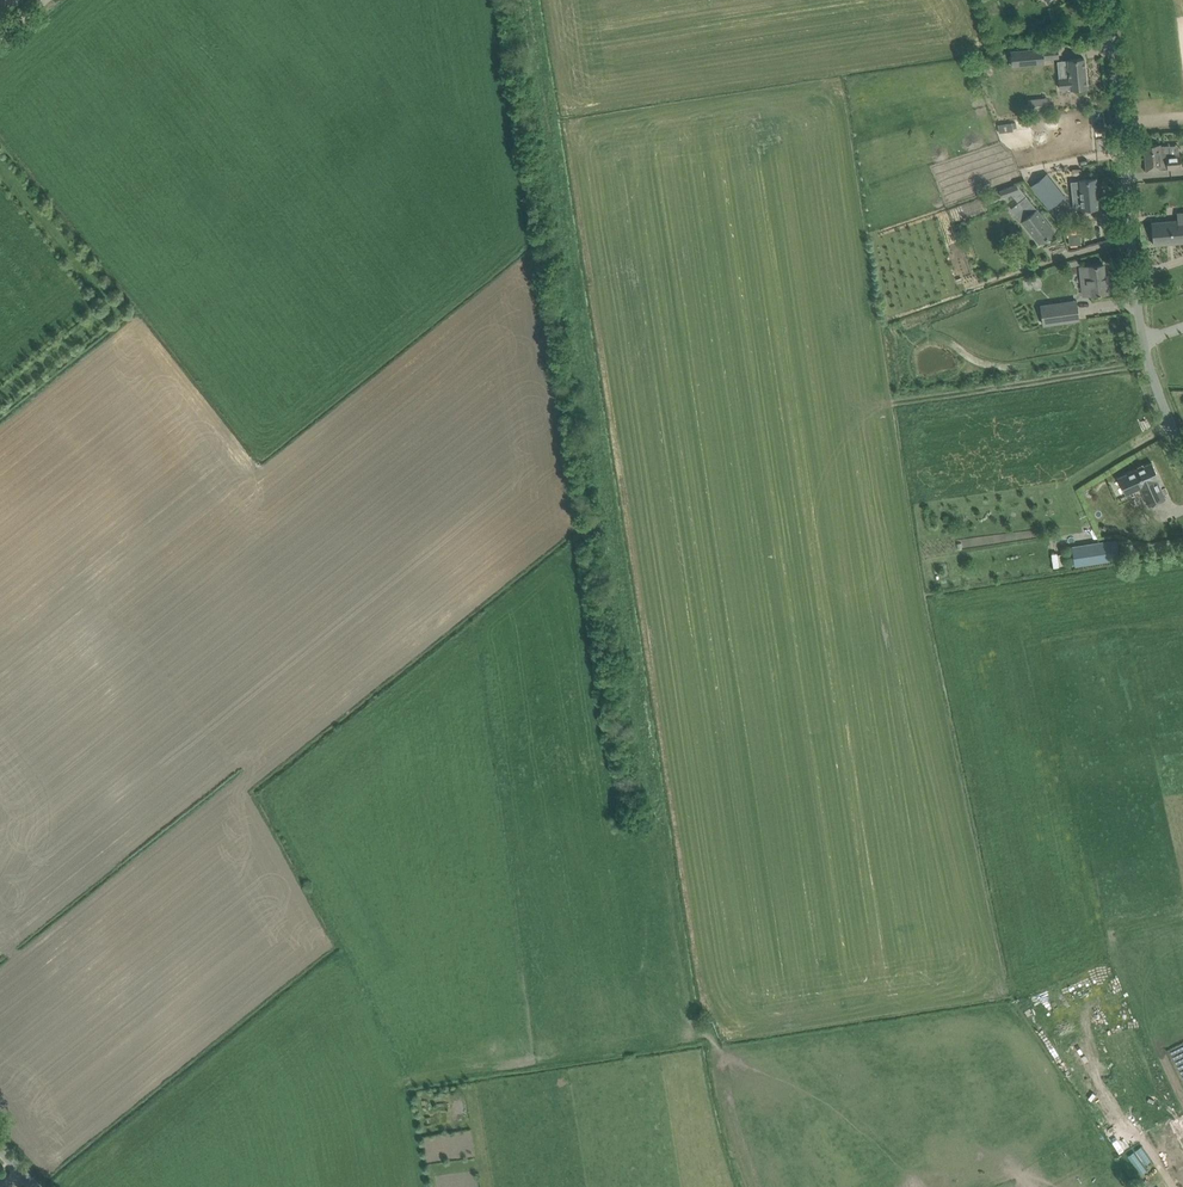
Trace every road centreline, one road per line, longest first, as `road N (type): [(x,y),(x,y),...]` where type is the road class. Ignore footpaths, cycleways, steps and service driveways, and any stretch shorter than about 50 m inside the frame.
road 1 (unclassified): [(1182,463),(1138,339),(1126,278),(1100,0)]

